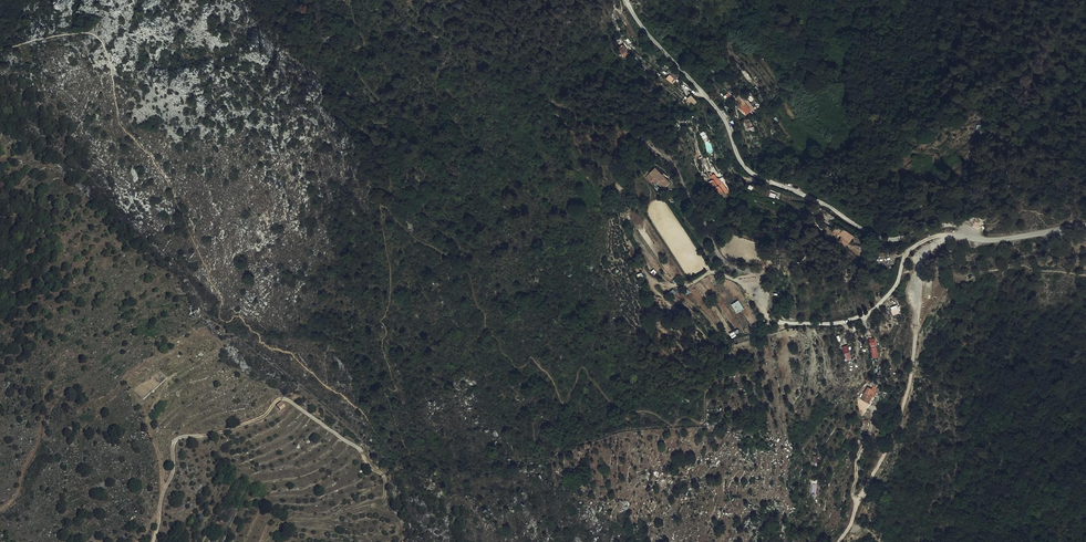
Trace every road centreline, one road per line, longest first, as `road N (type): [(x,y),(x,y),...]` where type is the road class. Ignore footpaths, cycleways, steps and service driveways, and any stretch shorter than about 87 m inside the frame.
road 1 (unclassified): [(627,0),(724,119),(751,174),(886,240),(955,224),(970,235)]
road 2 (track): [(917,332),(910,389),(891,441),(839,541)]

